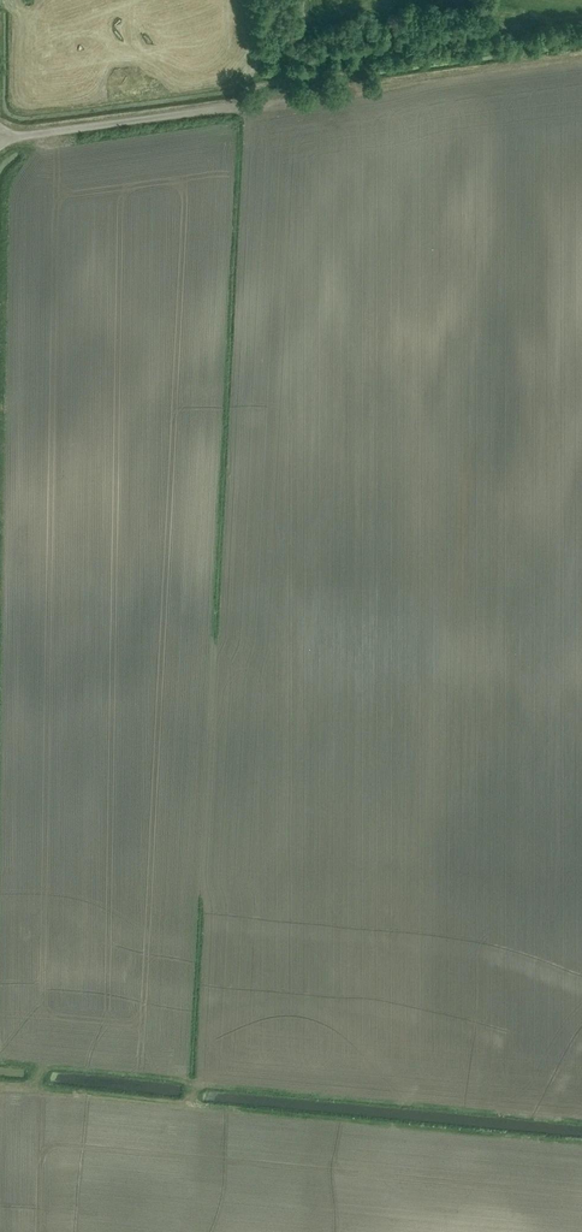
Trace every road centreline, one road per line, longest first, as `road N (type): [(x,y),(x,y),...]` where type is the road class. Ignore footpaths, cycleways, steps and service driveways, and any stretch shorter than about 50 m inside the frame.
road 1 (unclassified): [(0,138),(241,106)]

